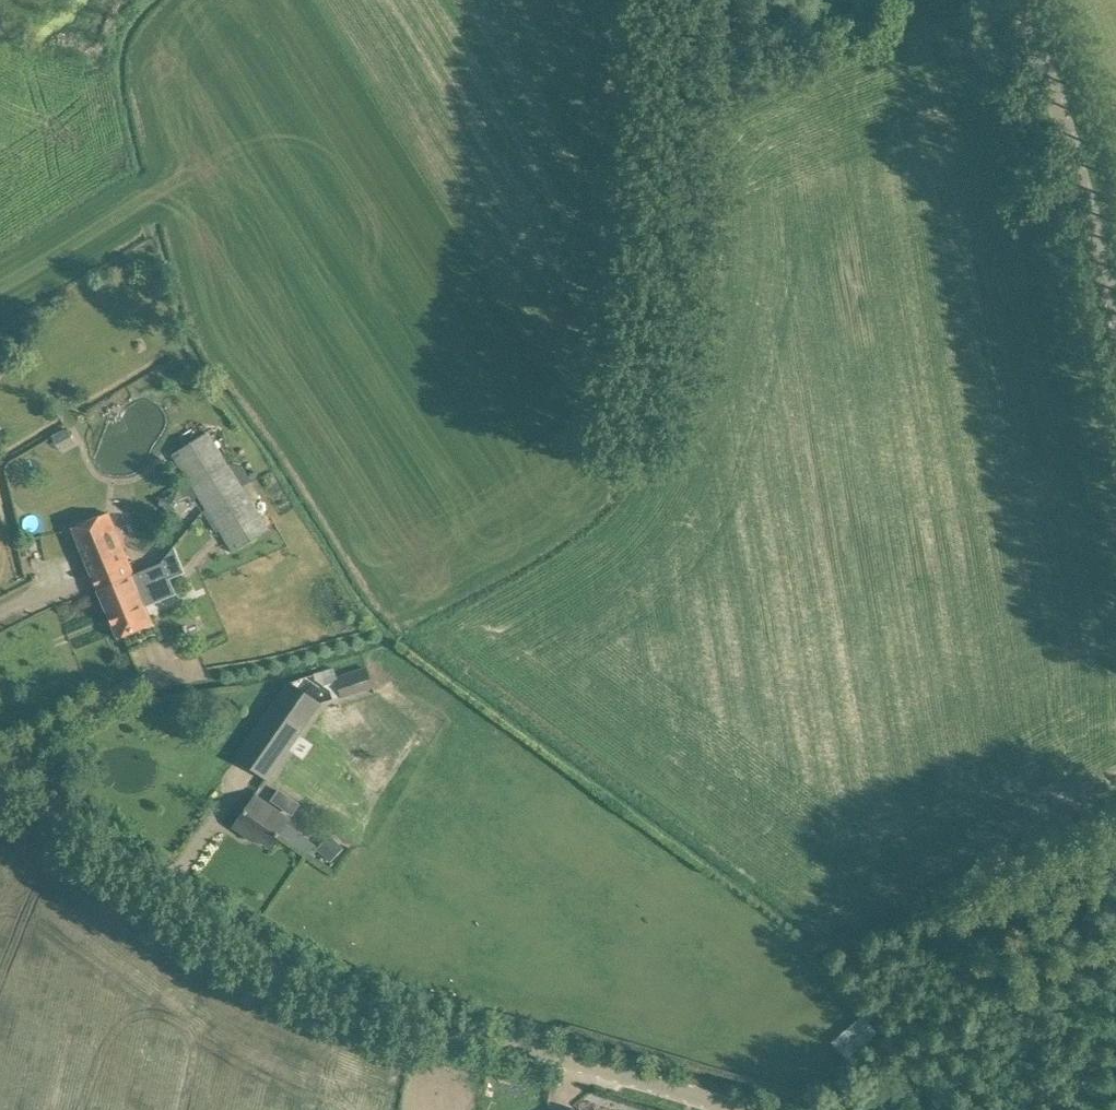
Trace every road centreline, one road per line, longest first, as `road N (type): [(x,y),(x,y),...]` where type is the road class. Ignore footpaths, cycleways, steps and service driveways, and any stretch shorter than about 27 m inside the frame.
road 1 (tertiary): [(734,1109),(398,1013),(339,986),(229,930),(0,764)]
road 2 (tertiary): [(1115,321),(1018,0)]

